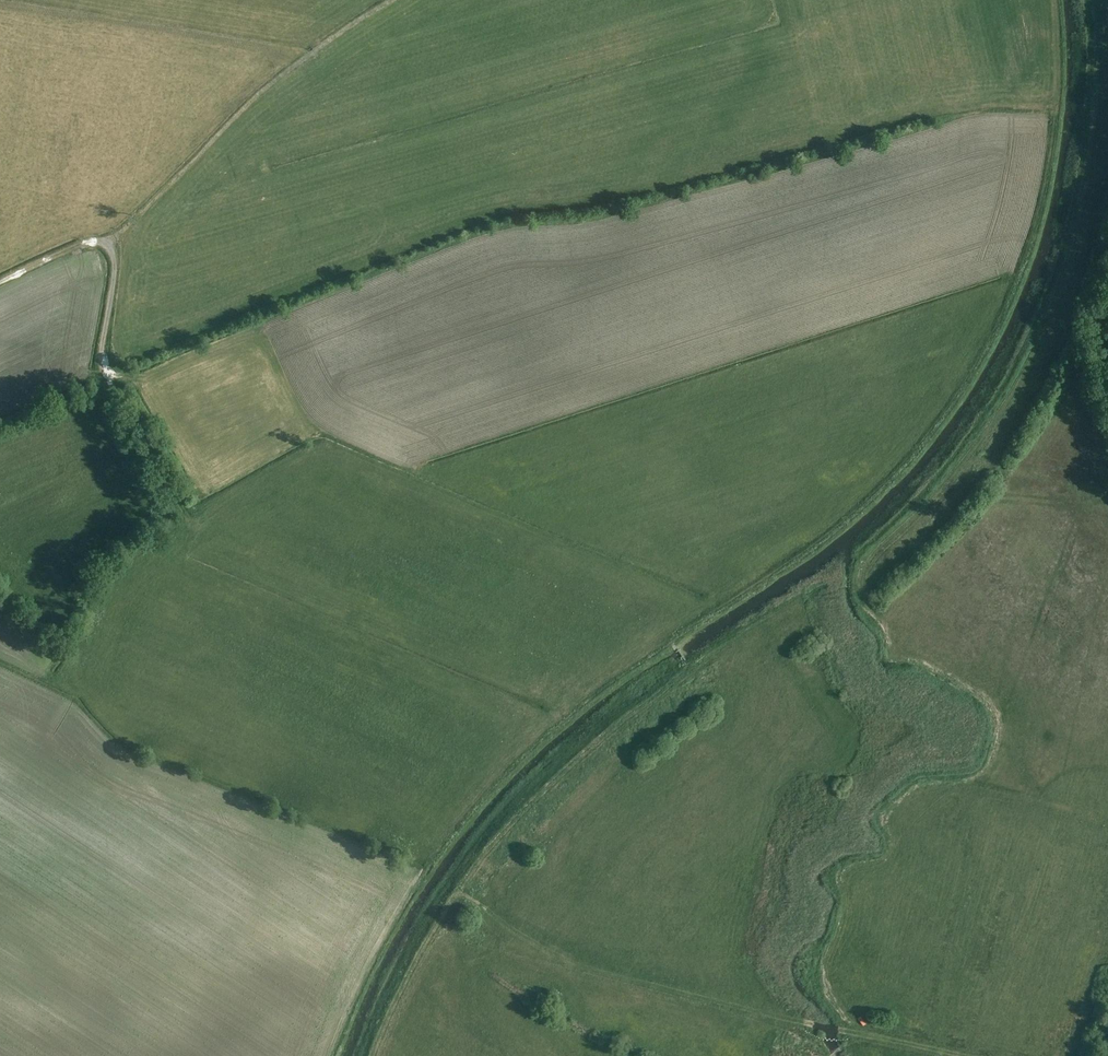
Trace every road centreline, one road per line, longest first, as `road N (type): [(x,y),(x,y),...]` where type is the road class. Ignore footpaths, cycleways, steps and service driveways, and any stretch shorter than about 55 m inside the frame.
road 1 (track): [(0,284),(78,244),(117,237),(267,86),(393,0)]
road 2 (track): [(107,243),(114,267),(101,367),(170,467),(182,506)]
road 3 (track): [(867,1038),(747,1003)]

